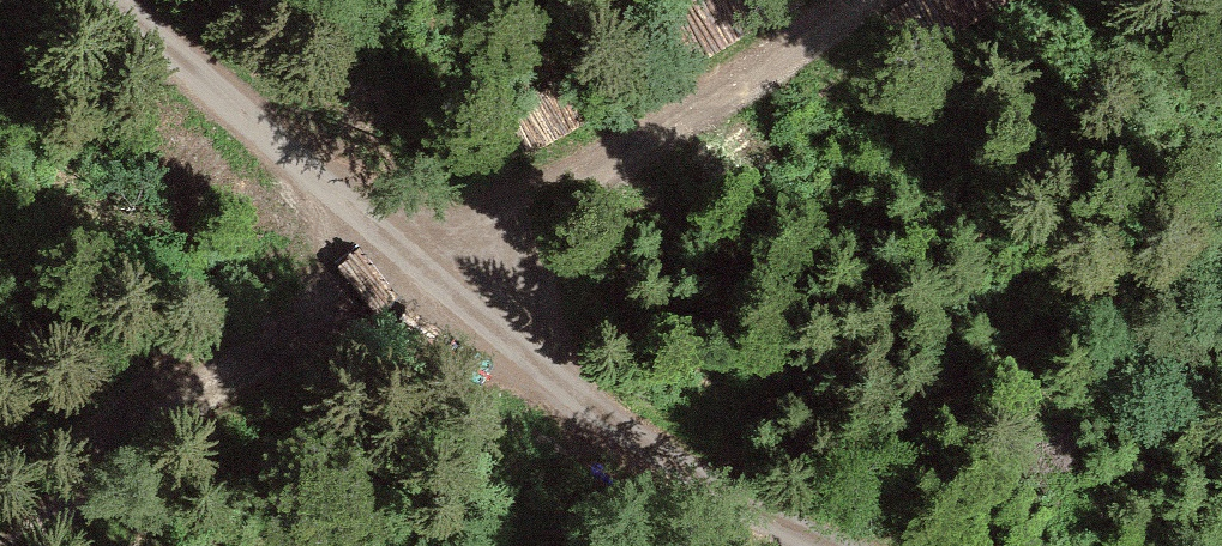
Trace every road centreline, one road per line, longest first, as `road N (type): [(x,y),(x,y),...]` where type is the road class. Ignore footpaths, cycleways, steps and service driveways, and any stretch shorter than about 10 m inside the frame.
road 1 (track): [(877,0),(436,284),(171,431),(16,545)]
road 2 (track): [(823,545),(618,438),(263,140),(111,0)]

